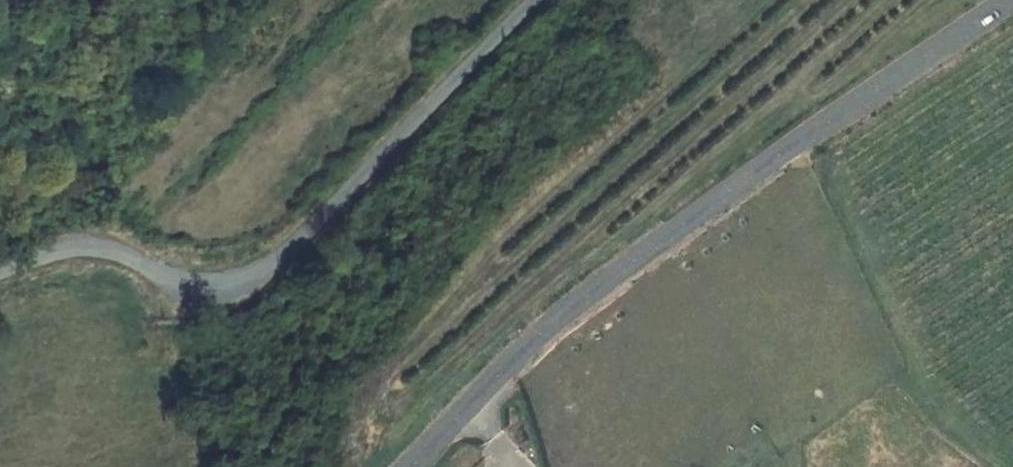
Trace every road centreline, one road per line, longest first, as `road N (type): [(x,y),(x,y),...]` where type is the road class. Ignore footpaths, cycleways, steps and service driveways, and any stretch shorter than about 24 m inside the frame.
road 1 (tertiary): [(1008,0),(608,282),(496,380),(416,466)]
road 2 (unclassified): [(0,271),(65,250),(101,250),(178,280),(214,286),(244,280),(320,221),(535,0)]

